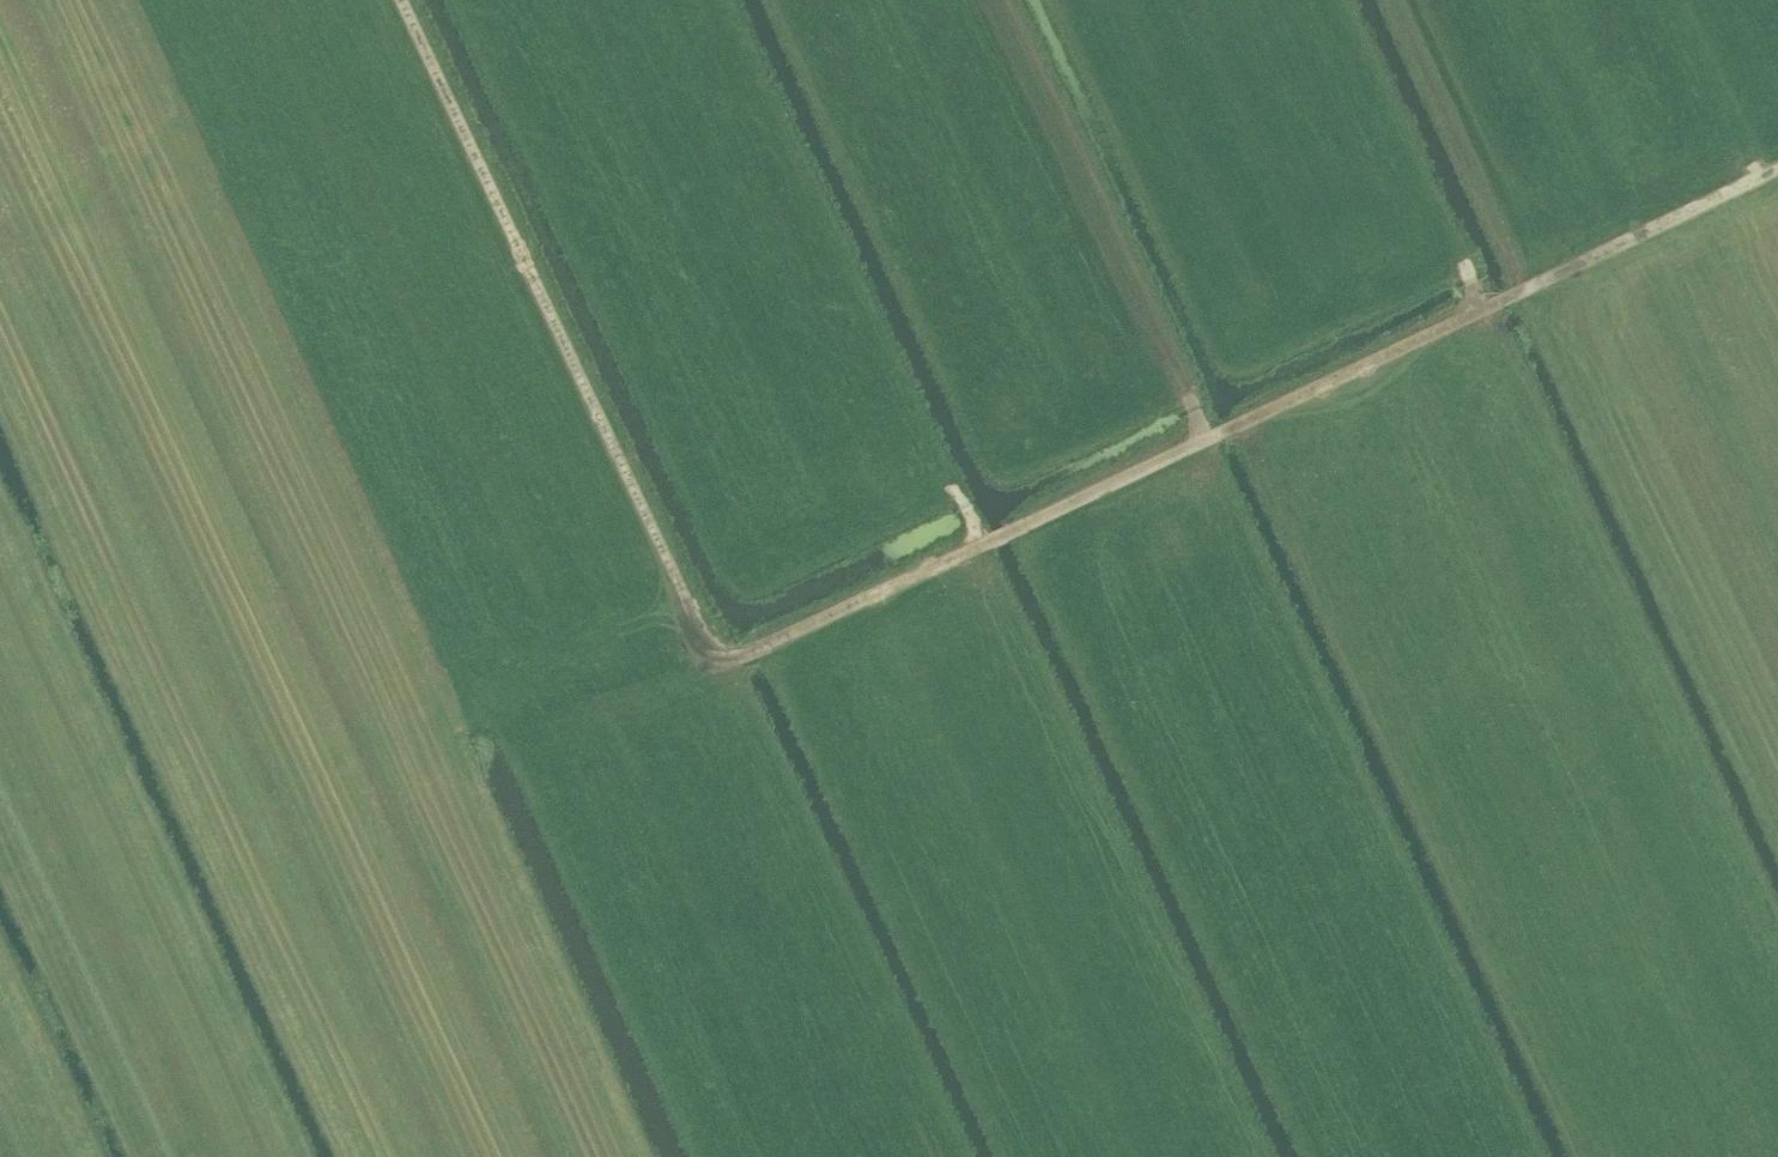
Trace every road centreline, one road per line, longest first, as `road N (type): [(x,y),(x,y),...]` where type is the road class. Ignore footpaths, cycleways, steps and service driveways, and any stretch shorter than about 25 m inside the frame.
road 1 (track): [(1777,170),(1137,476),(718,664),(401,0)]

